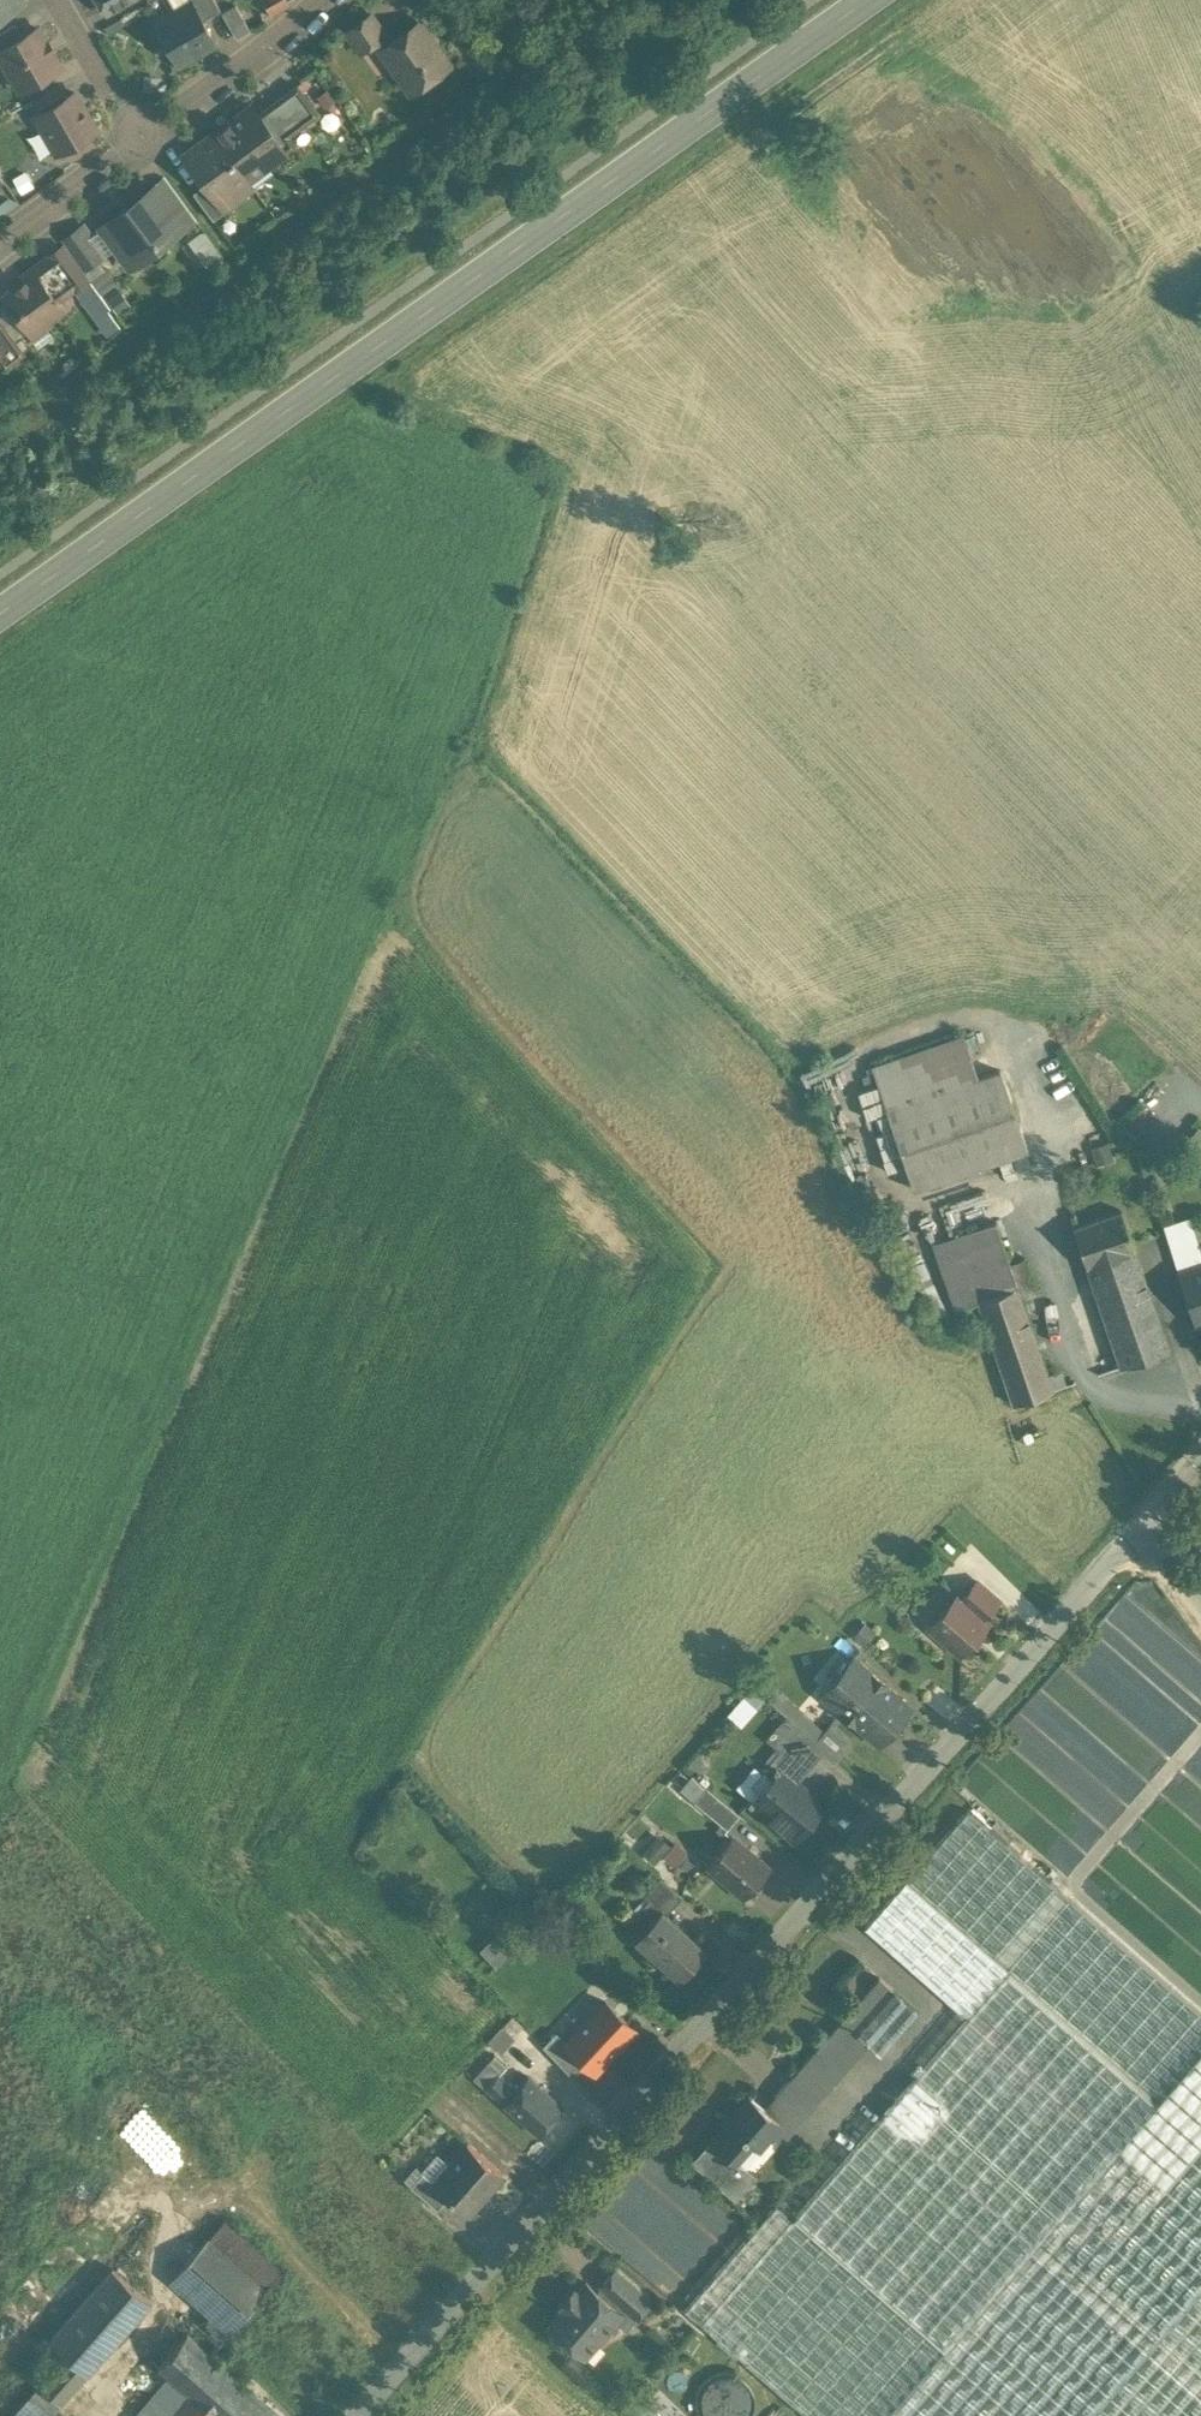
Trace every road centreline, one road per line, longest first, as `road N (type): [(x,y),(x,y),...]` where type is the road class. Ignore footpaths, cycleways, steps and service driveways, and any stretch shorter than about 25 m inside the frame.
road 1 (residential): [(1137,1523),(355,2415)]
road 2 (secondary): [(0,612),(868,0)]
road 3 (residential): [(144,141),(327,0)]
road 4 (residential): [(0,245),(144,141)]
road 5 (residential): [(60,0),(144,141)]

